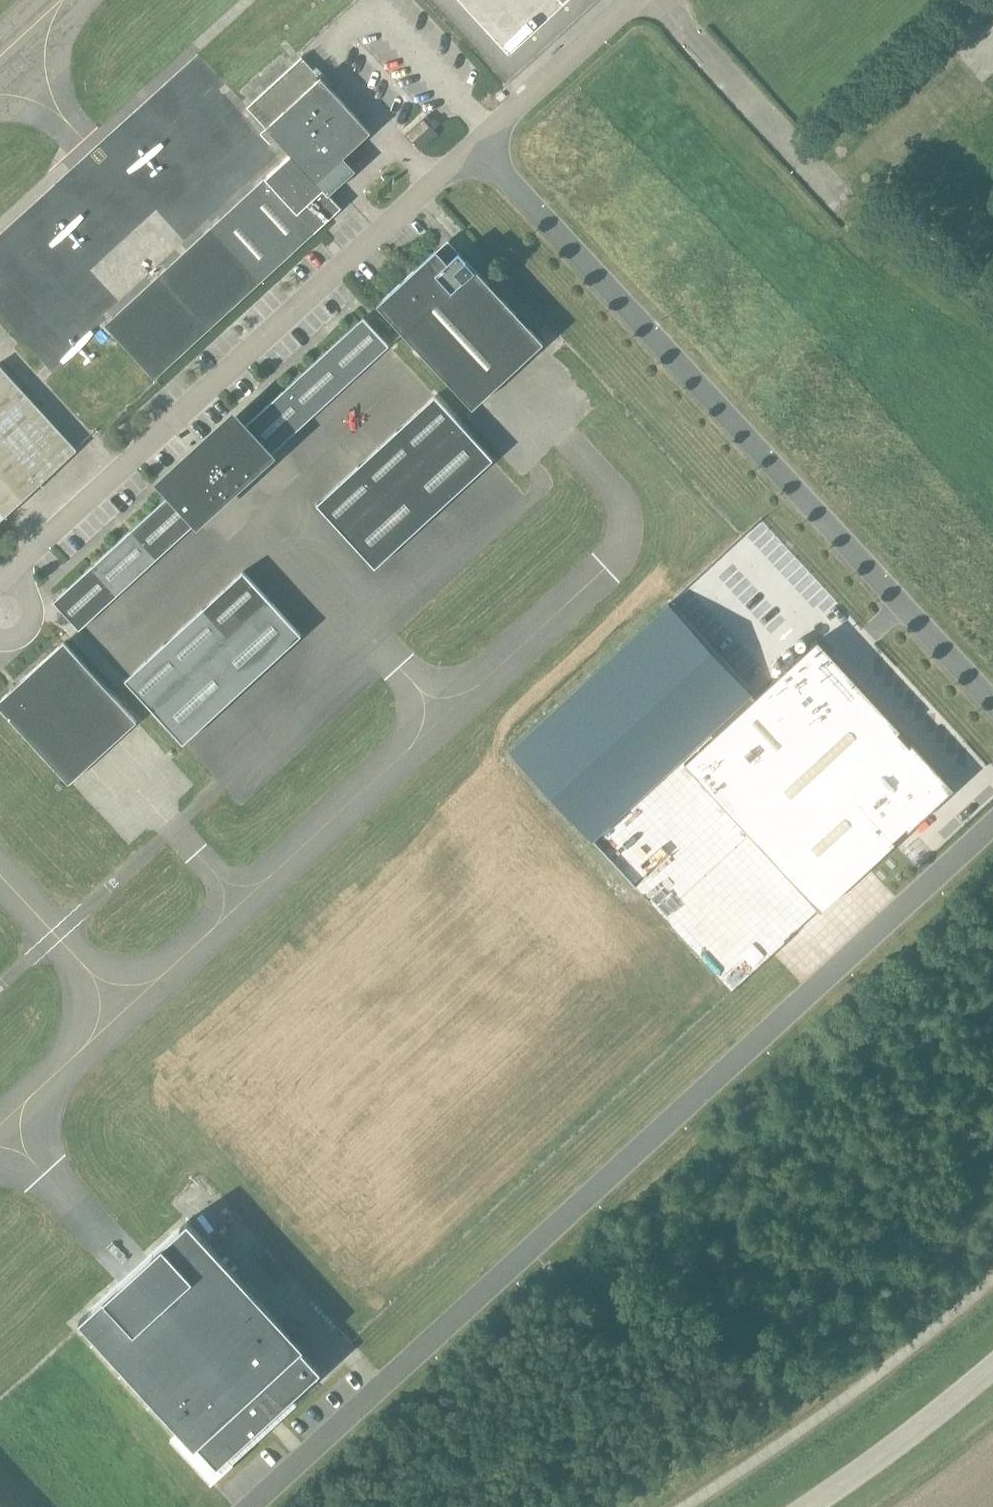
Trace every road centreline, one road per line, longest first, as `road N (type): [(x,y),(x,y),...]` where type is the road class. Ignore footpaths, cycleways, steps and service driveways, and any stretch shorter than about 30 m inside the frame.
road 1 (unclassified): [(255,1506),(992,826)]
road 2 (unclassified): [(475,148),(992,706)]
road 3 (unclassified): [(2,582),(475,148)]
road 4 (unclassified): [(656,0),(888,247),(992,324)]
road 5 (tertiary): [(813,1506),(992,1369)]
road 6 (unclassified): [(475,148),(632,0)]

